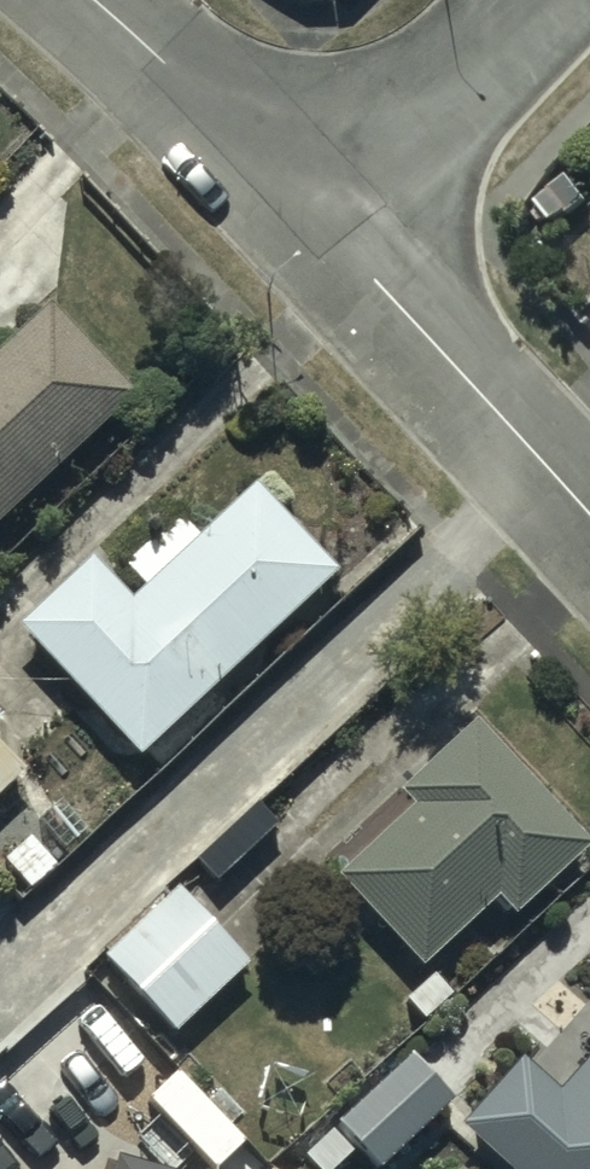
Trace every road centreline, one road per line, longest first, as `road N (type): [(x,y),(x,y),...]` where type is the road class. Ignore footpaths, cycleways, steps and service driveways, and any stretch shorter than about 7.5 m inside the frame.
road 1 (residential): [(321,248),(589,553)]
road 2 (residential): [(39,0),(321,248)]
road 3 (residential): [(321,248),(558,0)]

